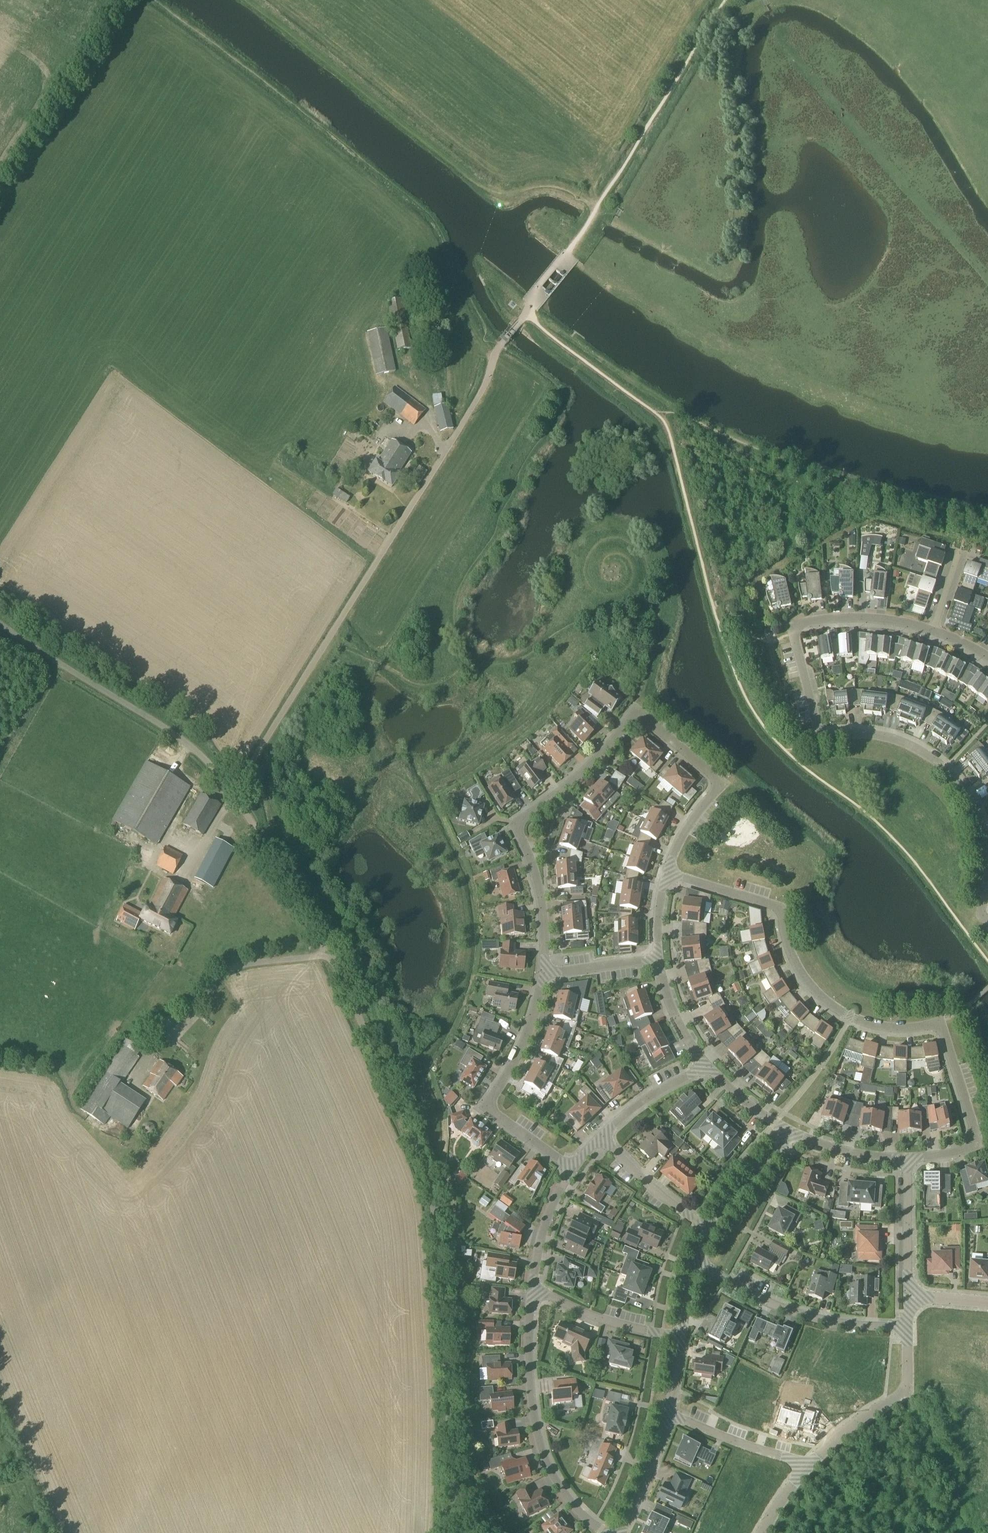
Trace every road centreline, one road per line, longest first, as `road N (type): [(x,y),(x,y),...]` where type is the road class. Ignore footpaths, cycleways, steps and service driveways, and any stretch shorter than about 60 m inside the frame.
road 1 (unclassified): [(450,1504),(432,1191),(331,955),(234,791)]
road 2 (unclassified): [(234,791),(485,385),(527,303),(563,257)]
road 3 (residential): [(912,1159),(976,1150),(938,1023),(883,1030),(852,1021),(806,986),(781,908),(669,876)]
road 4 (residential): [(544,975),(541,896),(518,825),(584,771),(637,713),(720,782),(669,876)]
road 5 (track): [(144,0),(233,62),(428,225),(499,349)]
road 6 (track): [(254,0),(499,189),(560,186),(599,205)]
road 7 (residential): [(987,846),(973,799),(914,748),(819,733),(795,631)]
road 8 (track): [(721,0),(563,257)]
road 9 (unclassified): [(234,791),(184,741),(0,624)]
road 10 (residential): [(607,1532),(578,1510),(545,1454),(533,1391),(536,1292)]
road 11 (residential): [(575,1170),(490,1106),(526,1038),(544,975)]
road 12 (residential): [(910,1329),(809,1318),(702,1263)]
road 13 (residential): [(806,1471),(903,1396),(910,1329)]
road 14 (track): [(527,309),(661,400)]
road 15 (residential): [(685,1338),(610,1324),(536,1292)]
road 16 (residential): [(715,1231),(603,1139)]
road 17 (residential): [(806,1471),(672,1416)]
road 18 (residential): [(936,634),(887,621),(836,620),(795,631)]
road 19 (residential): [(909,1292),(912,1159)]
road 20 (residential): [(536,1292),(546,1221),(575,1170)]
road 21 (residential): [(603,1139),(641,1103),(707,1065)]
road 22 (residential): [(625,1532),(672,1416)]
road 23 (residential): [(715,1231),(795,1136)]

